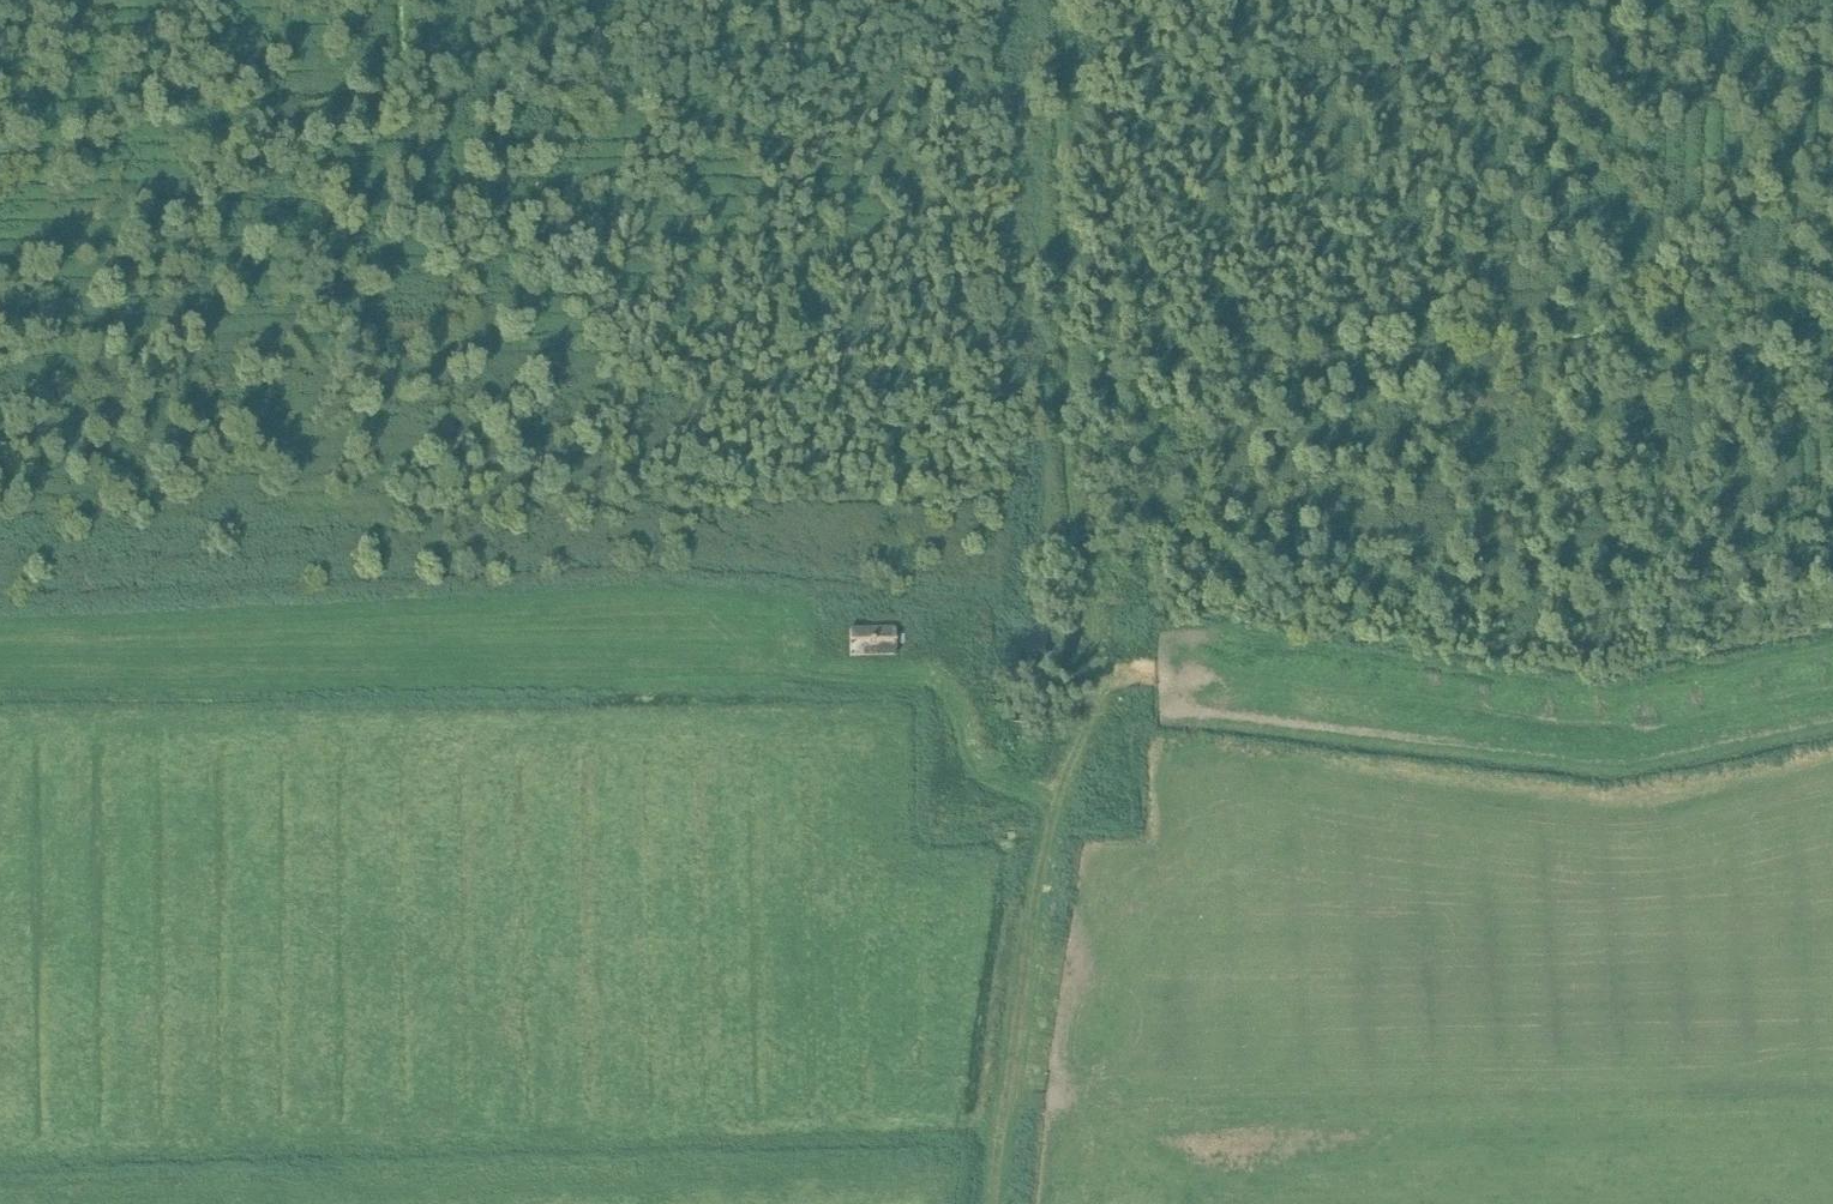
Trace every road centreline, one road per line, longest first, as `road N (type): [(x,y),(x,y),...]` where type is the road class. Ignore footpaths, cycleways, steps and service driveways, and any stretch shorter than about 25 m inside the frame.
road 1 (track): [(1108,699),(1073,400),(1066,0)]
road 2 (track): [(1147,676),(1120,685),(1077,734),(1025,964),(989,1203)]

